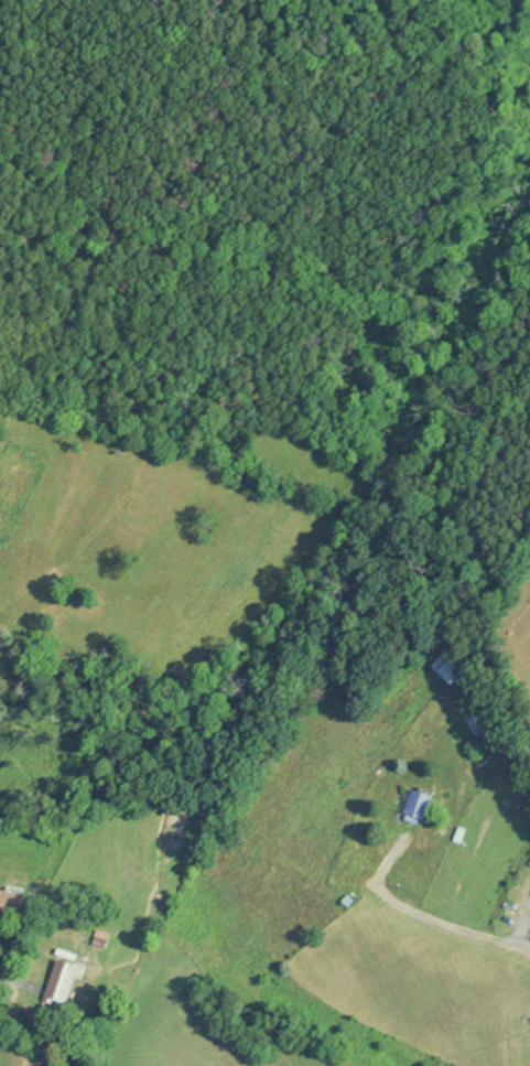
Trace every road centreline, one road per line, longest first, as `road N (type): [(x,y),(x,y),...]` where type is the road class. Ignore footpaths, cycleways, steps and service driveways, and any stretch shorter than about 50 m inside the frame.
road 1 (residential): [(529,956),(446,927),(376,884),(405,829)]

